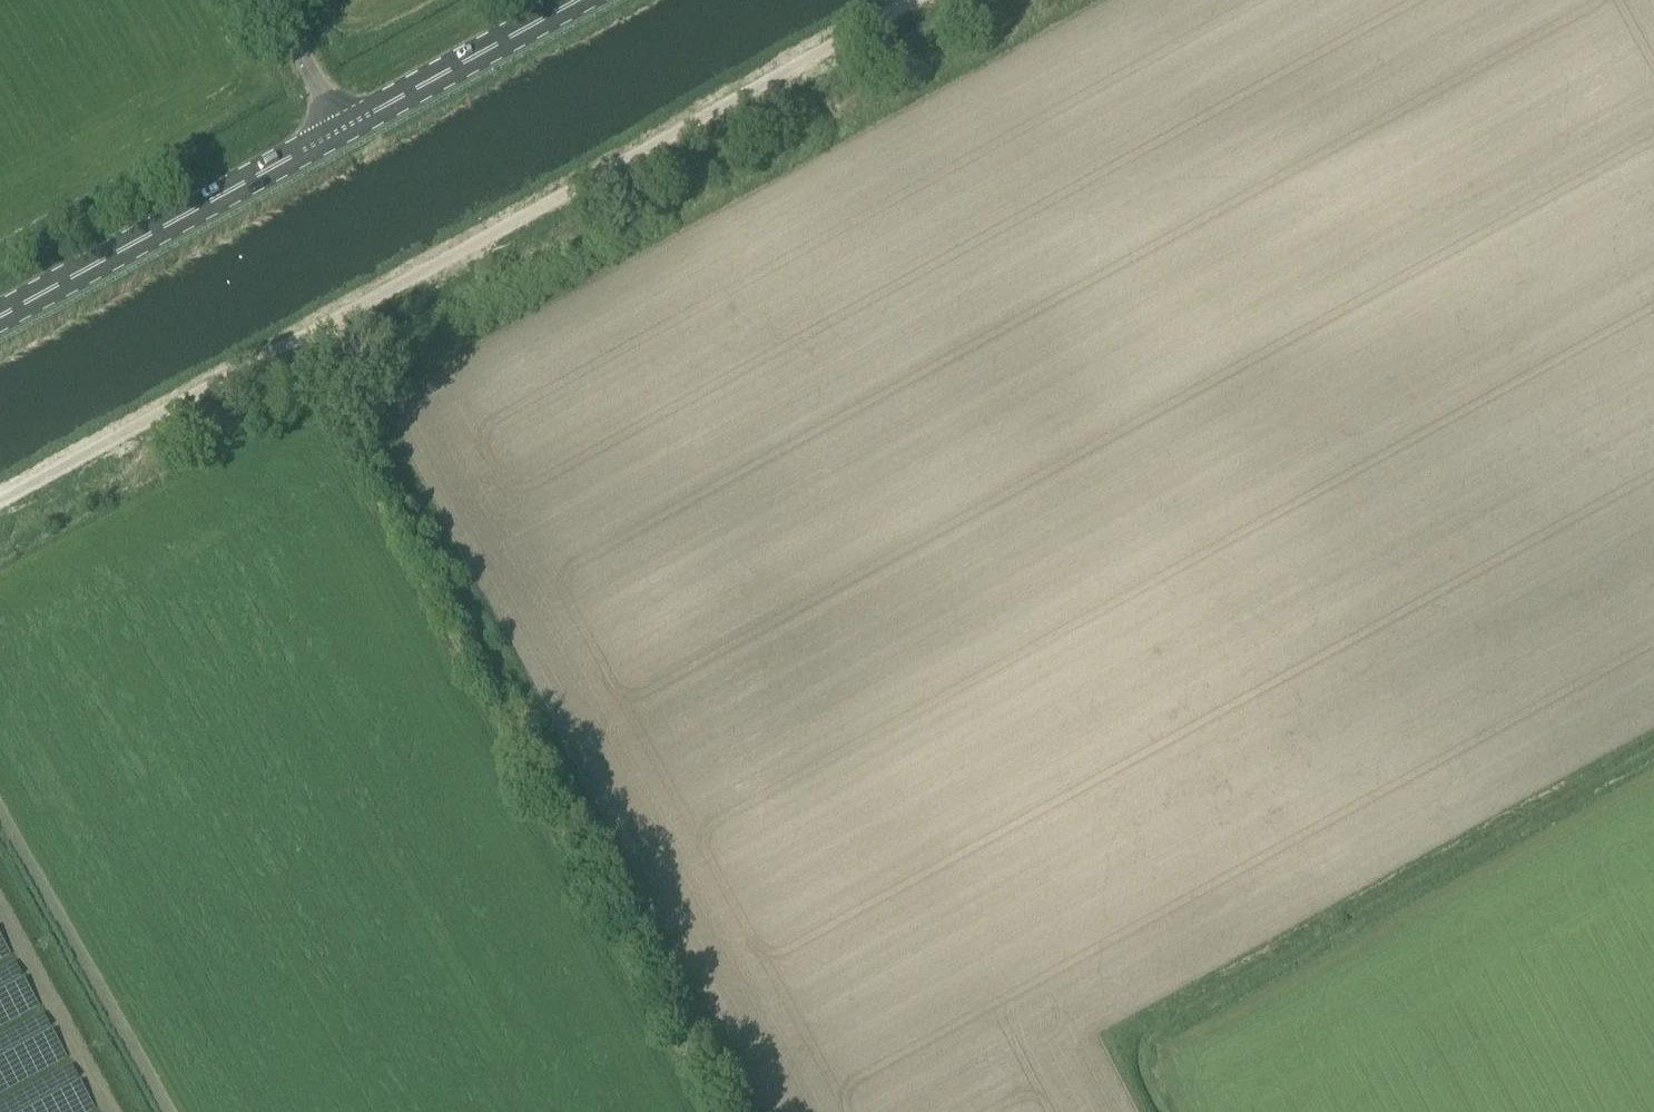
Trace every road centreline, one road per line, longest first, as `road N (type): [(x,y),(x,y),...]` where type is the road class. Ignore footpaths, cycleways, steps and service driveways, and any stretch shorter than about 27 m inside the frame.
road 1 (unclassified): [(0,494),(914,0)]
road 2 (primary): [(0,317),(347,127)]
road 3 (primary): [(347,127),(578,0)]
road 4 (unclassified): [(347,127),(271,0)]

